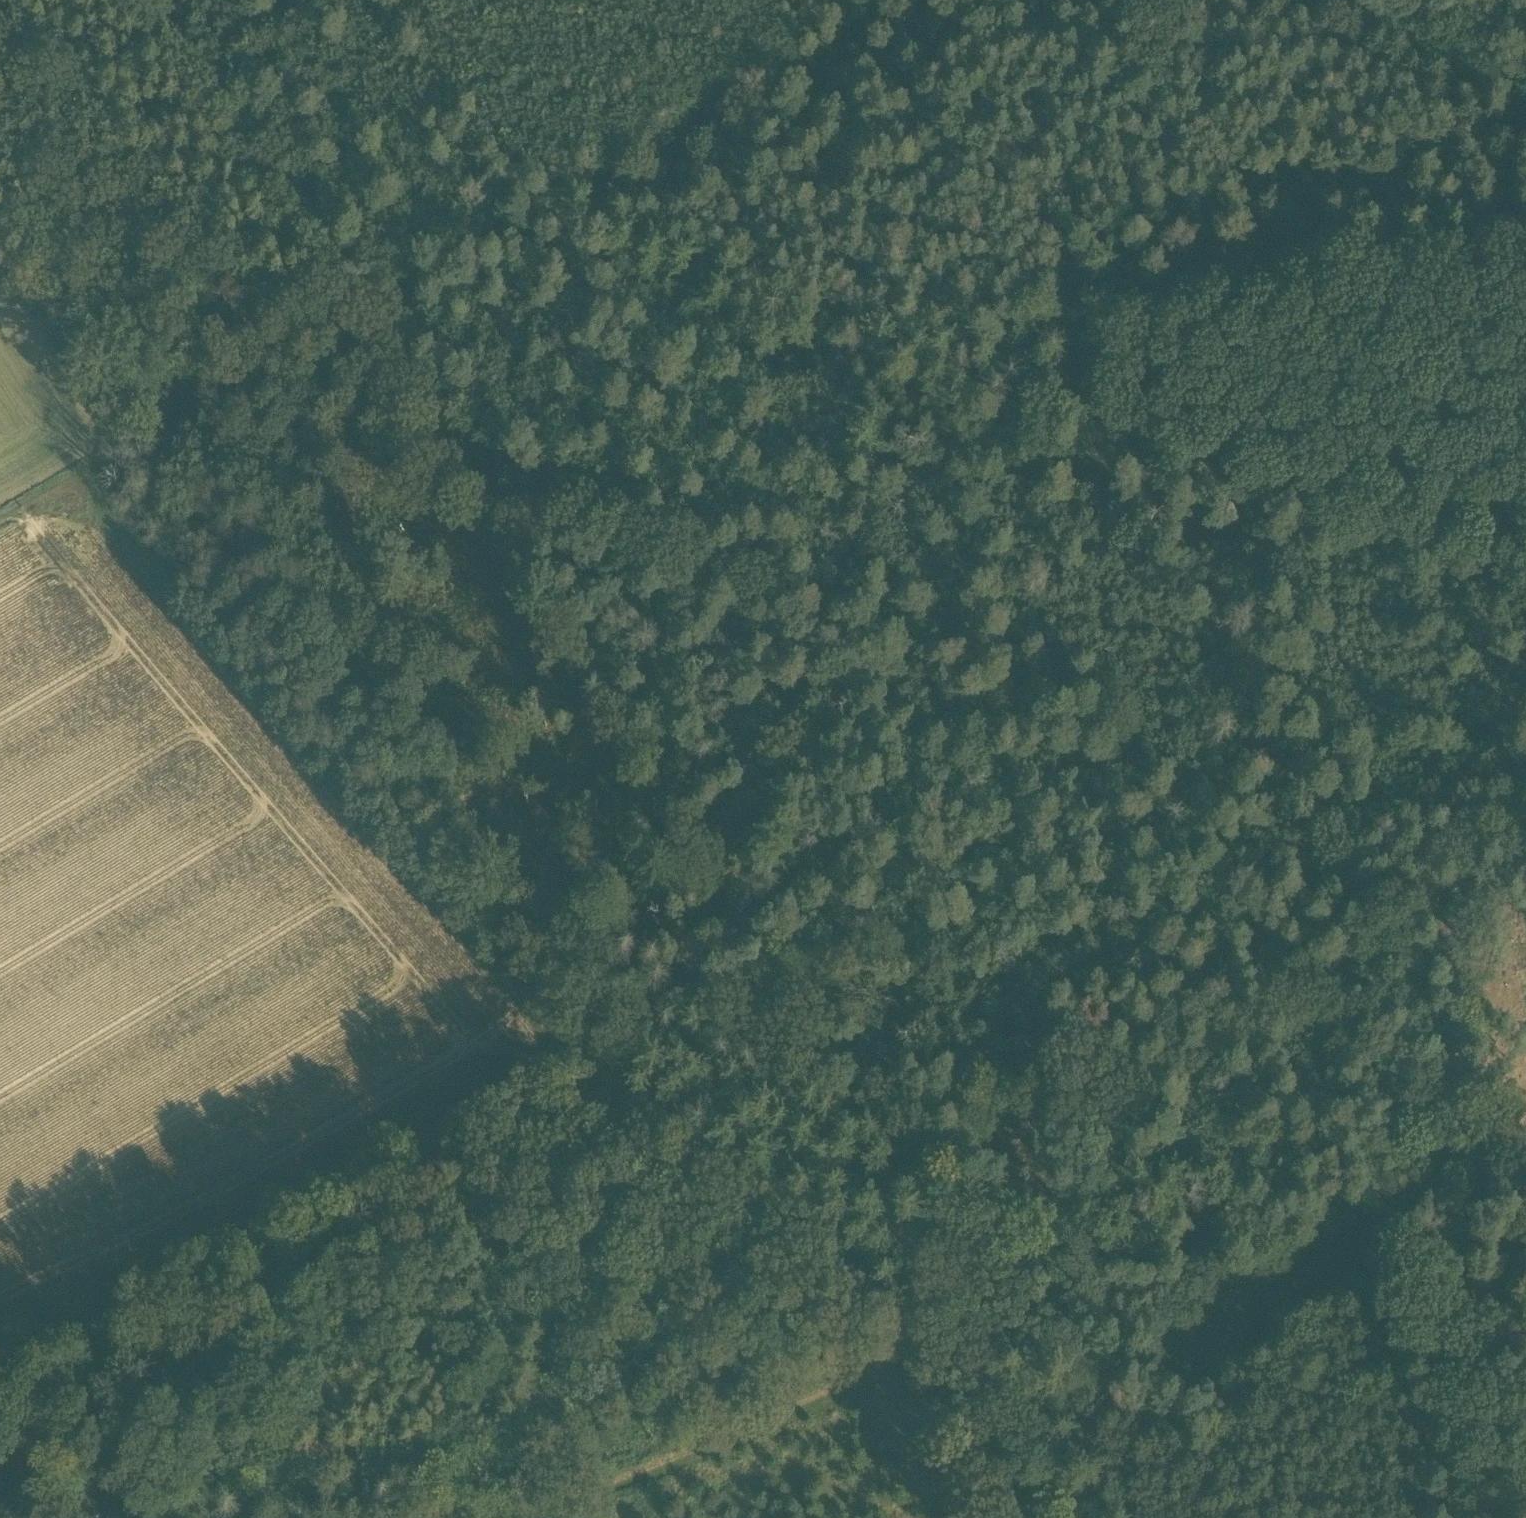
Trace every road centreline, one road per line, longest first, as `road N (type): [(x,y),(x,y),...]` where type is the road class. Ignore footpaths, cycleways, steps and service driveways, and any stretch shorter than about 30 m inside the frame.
road 1 (track): [(576,1063),(74,477)]
road 2 (track): [(576,1063),(0,1377)]
road 3 (track): [(941,0),(377,308)]
road 4 (track): [(377,308),(0,521)]
road 5 (track): [(506,1517),(902,1350)]

